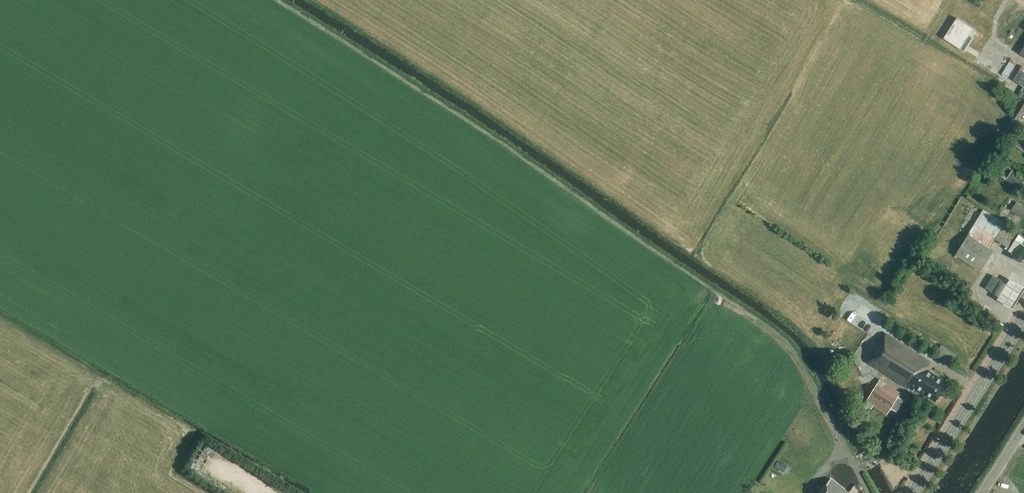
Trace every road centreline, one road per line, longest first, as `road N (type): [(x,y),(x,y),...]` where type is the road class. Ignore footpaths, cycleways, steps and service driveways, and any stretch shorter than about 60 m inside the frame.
road 1 (track): [(270,0),(760,324),(782,342),(814,394)]
road 2 (primary): [(914,492),(1023,318)]

